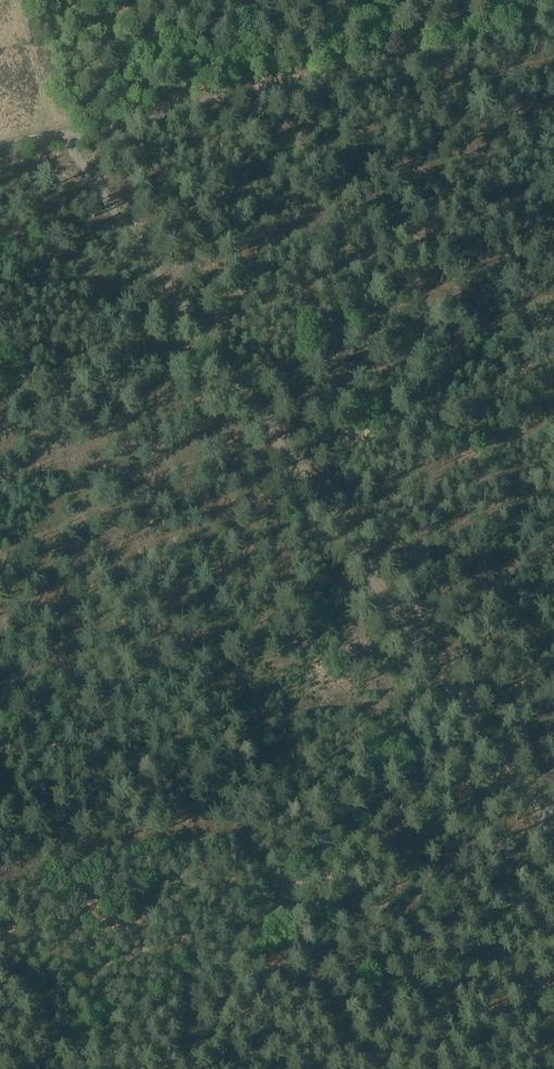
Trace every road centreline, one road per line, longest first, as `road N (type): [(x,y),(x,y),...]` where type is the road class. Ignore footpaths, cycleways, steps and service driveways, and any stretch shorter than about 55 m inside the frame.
road 1 (track): [(67,132),(95,189),(204,347),(553,838)]
road 2 (track): [(553,17),(398,60),(0,147)]

